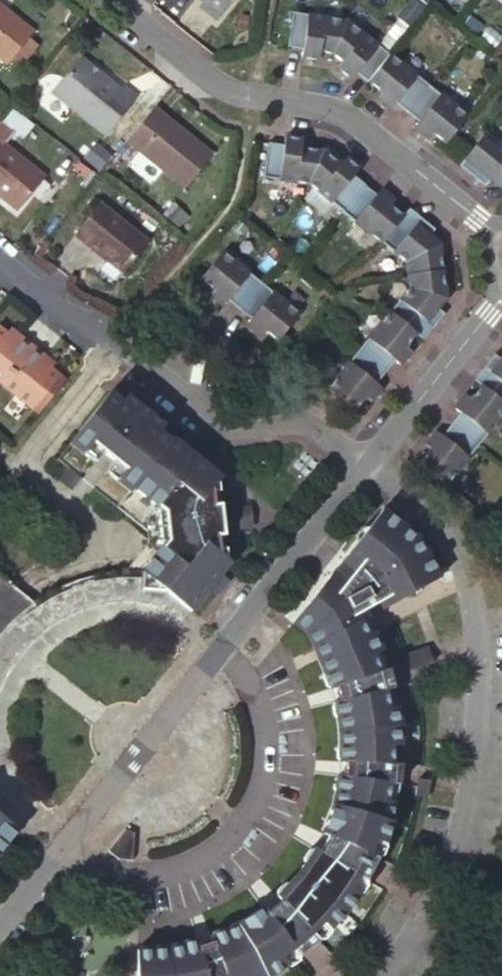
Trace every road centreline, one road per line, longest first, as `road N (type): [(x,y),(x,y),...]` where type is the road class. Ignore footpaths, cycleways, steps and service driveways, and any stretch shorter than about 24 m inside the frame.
road 1 (residential): [(0,926),(360,471)]
road 2 (residential): [(111,0),(227,90),(342,112),(501,238)]
road 3 (residential): [(360,471),(300,432),(212,433),(0,263)]
road 4 (residential): [(360,471),(501,298)]

